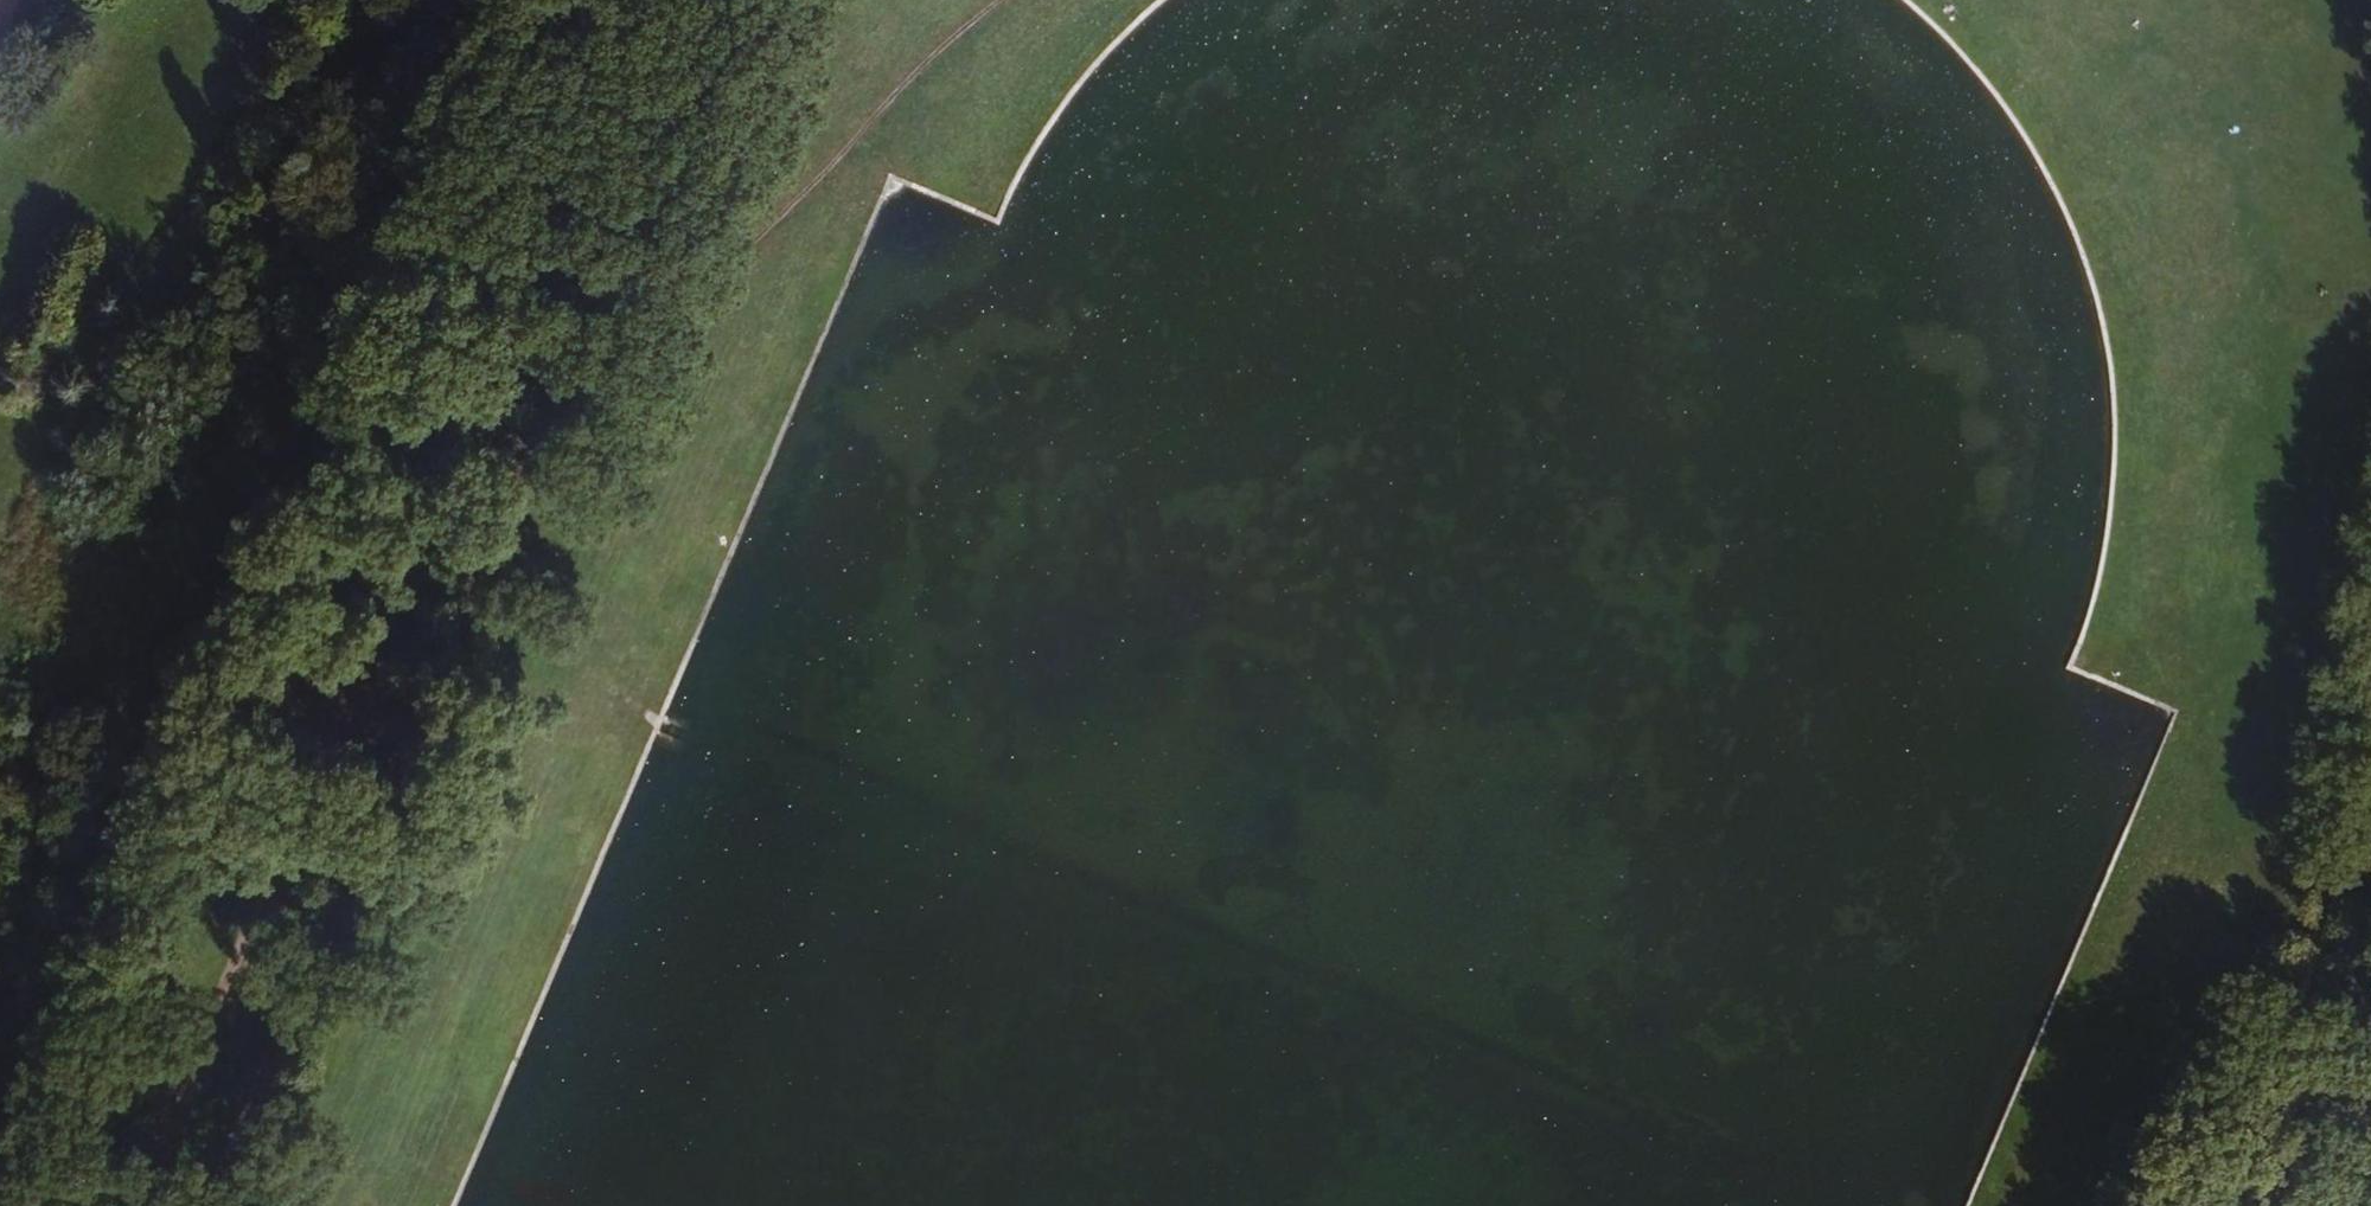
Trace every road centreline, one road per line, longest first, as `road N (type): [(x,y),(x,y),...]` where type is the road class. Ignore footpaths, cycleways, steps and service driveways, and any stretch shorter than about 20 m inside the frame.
road 1 (track): [(439,477),(548,398),(612,339),(702,290),(888,99),(999,0)]

